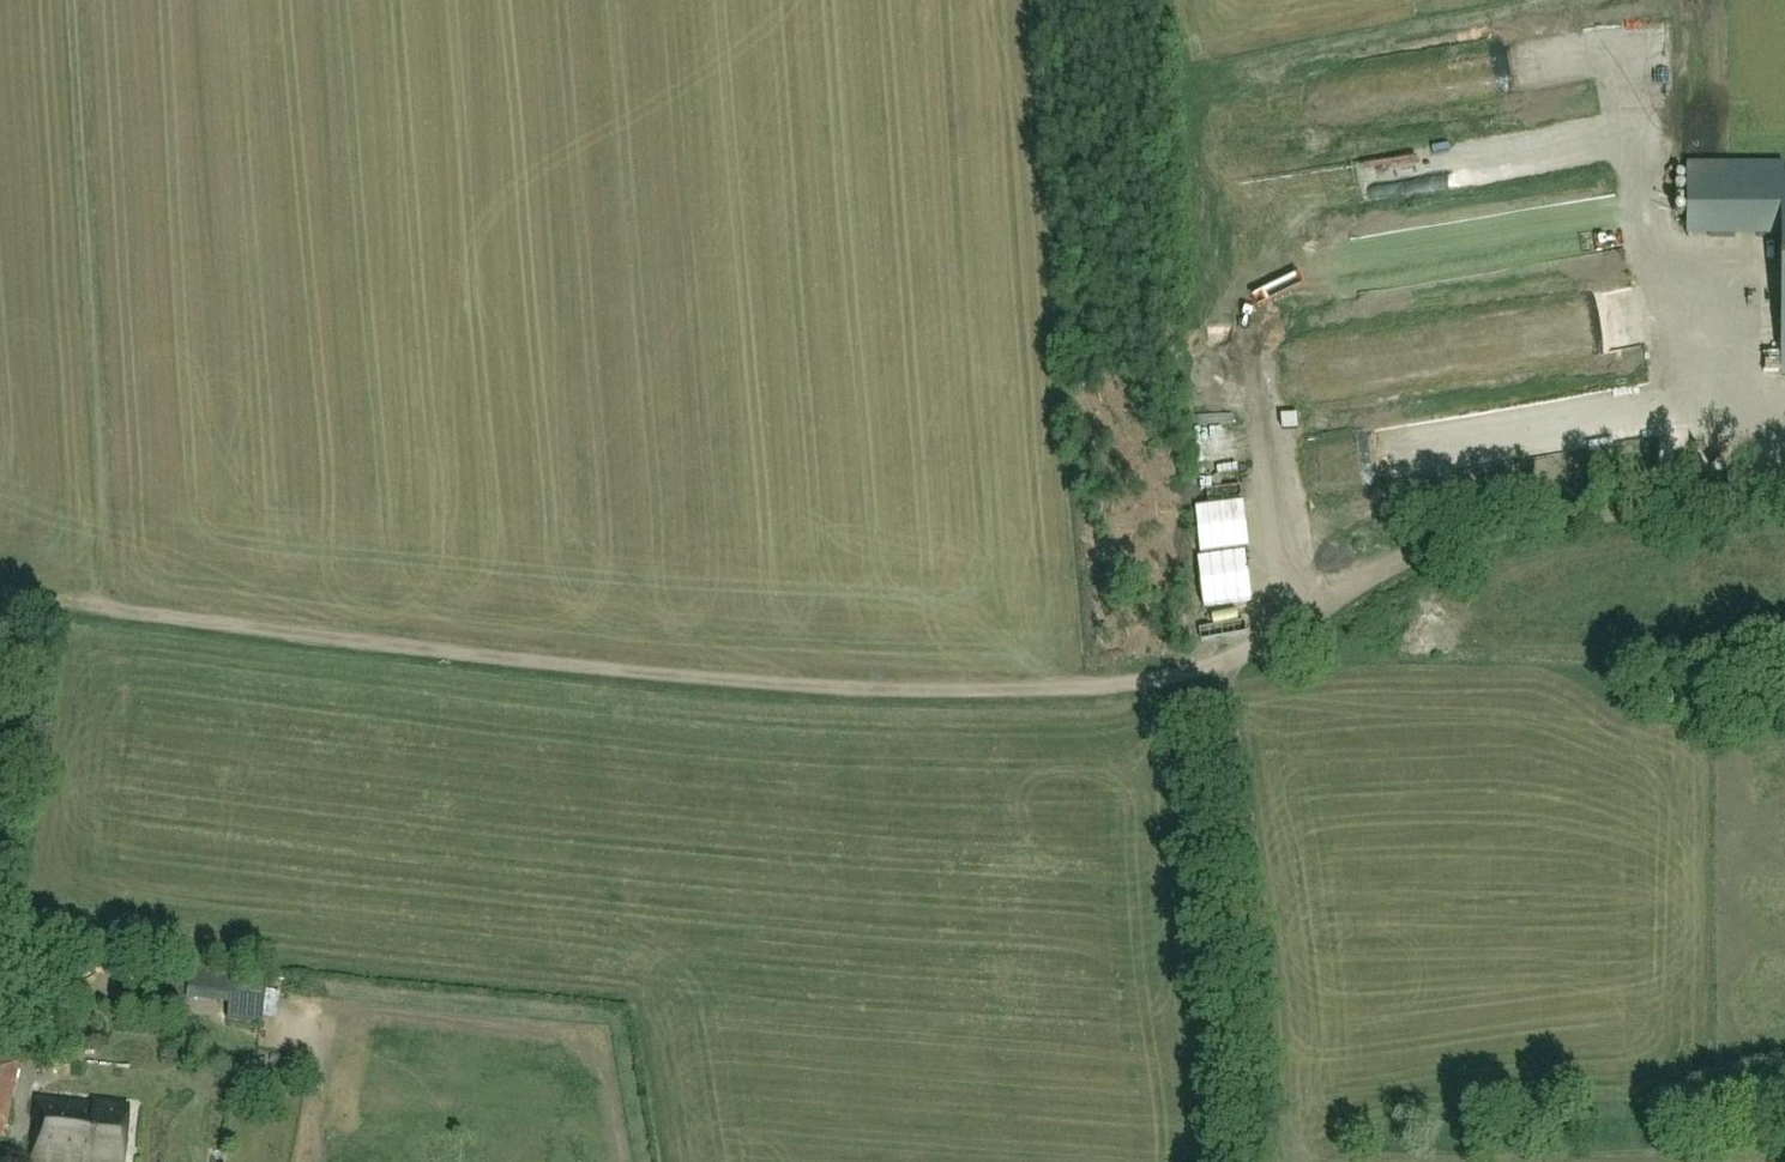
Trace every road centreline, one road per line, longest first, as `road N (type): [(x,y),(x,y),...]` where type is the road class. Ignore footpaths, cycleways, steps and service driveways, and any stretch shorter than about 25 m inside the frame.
road 1 (track): [(1784,493),(1516,524),(1407,566),(1190,671),(1016,691),(765,683),(558,664),(0,596)]
road 2 (track): [(72,0),(97,420),(99,608)]

